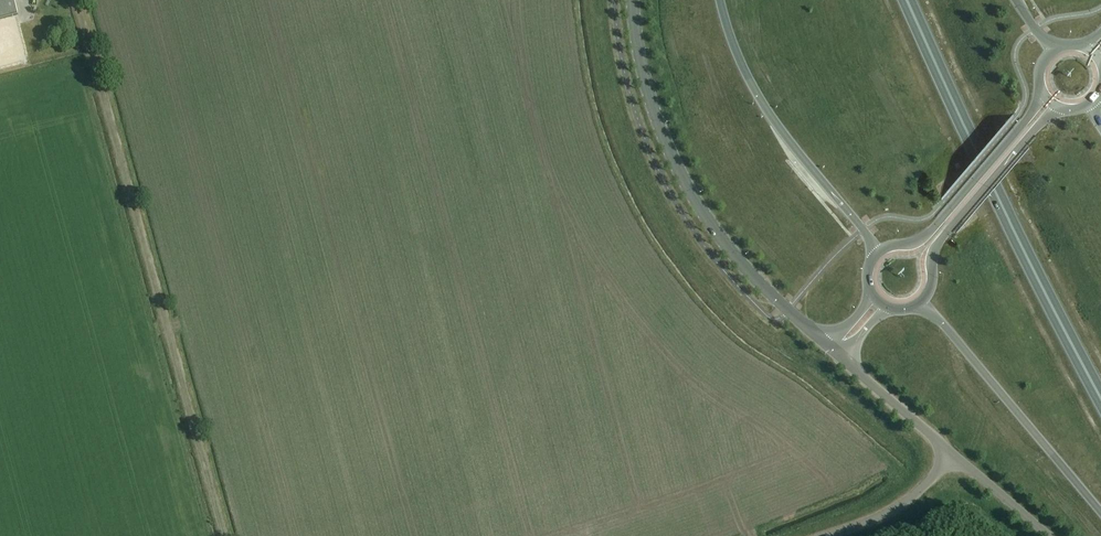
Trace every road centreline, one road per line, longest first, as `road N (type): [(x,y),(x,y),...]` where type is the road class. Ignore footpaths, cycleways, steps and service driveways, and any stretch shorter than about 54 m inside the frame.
road 1 (track): [(90,50),(223,535)]
road 2 (trunk): [(1100,396),(907,0)]
road 3 (tertiary): [(829,347),(729,250),(672,161),(644,83),(631,0)]
road 4 (trunk): [(720,0),(748,81),(777,126),(880,251)]
road 5 (trunk): [(922,302),(1100,514)]
road 6 (tertiary): [(1051,53),(1040,72),(1041,99),(950,209),(913,244),(880,251)]
road 7 (tertiary): [(922,302),(936,245),(955,222),(1054,111),(1088,106)]
road 8 (unclassified): [(821,535),(896,507),(951,452)]
road 9 (unclassified): [(951,452),(841,358)]
road 10 (unclassified): [(1048,535),(951,452)]

